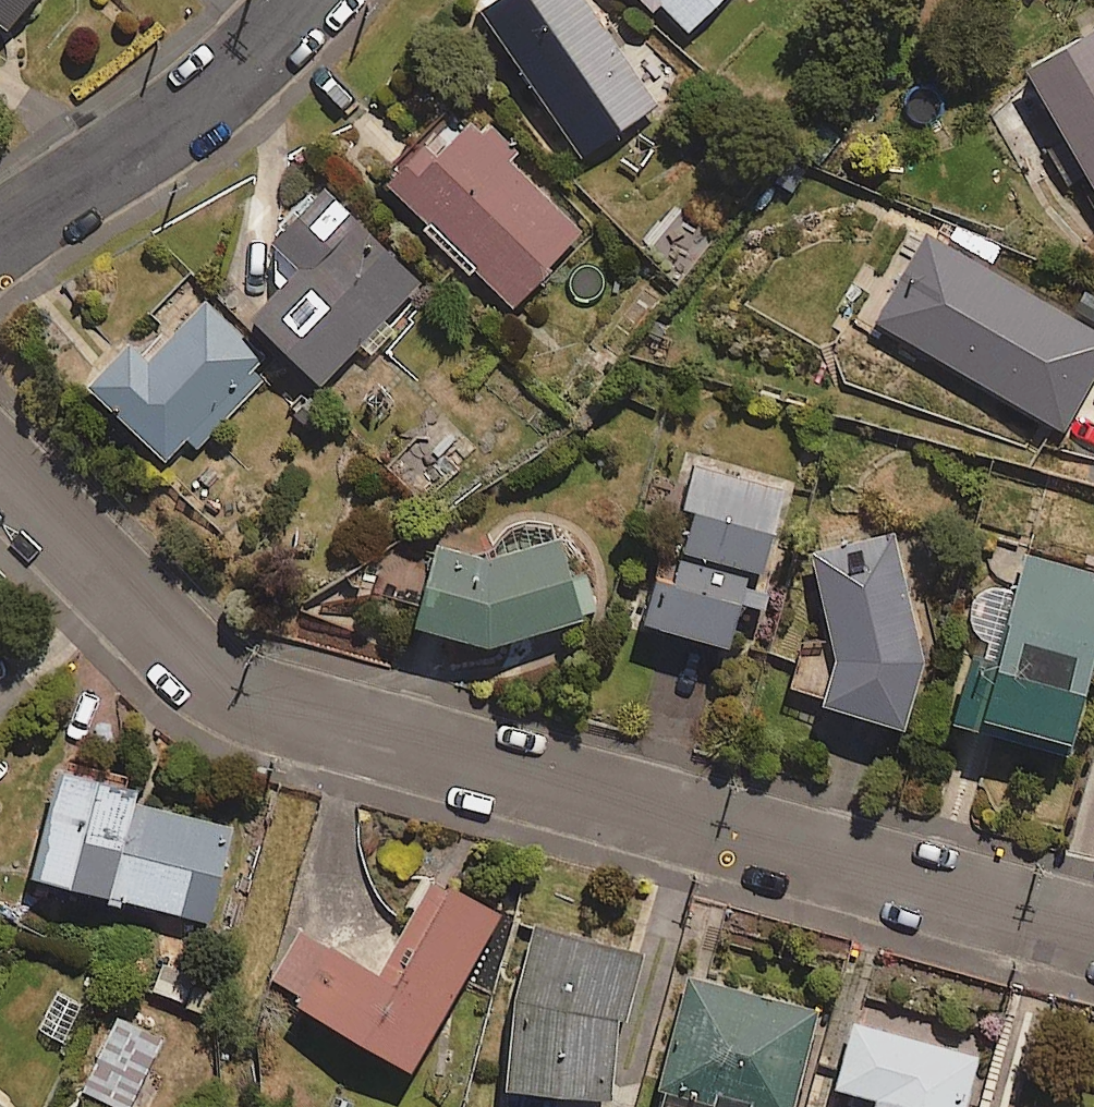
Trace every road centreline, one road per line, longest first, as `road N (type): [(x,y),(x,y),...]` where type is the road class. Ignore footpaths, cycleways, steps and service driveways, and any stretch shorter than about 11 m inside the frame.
road 1 (residential): [(1093,930),(316,716),(225,679),(142,630),(0,500)]
road 2 (residential): [(0,222),(207,101),(307,0)]

